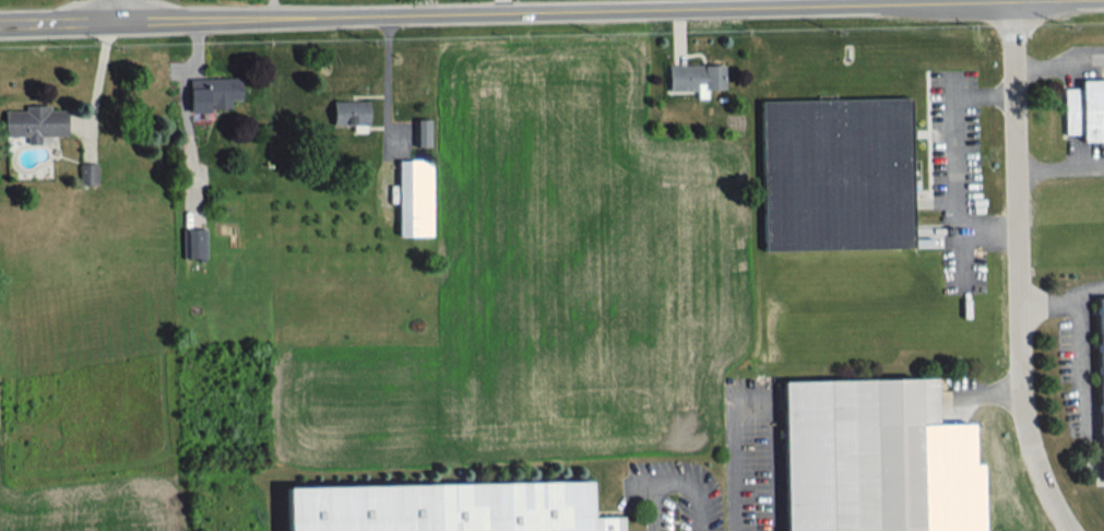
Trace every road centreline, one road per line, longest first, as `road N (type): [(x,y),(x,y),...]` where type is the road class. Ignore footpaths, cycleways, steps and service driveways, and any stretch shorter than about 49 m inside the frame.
road 1 (tertiary): [(0,20),(1053,0)]
road 2 (residential): [(1072,530),(1035,455),(1021,373),(1013,1)]

